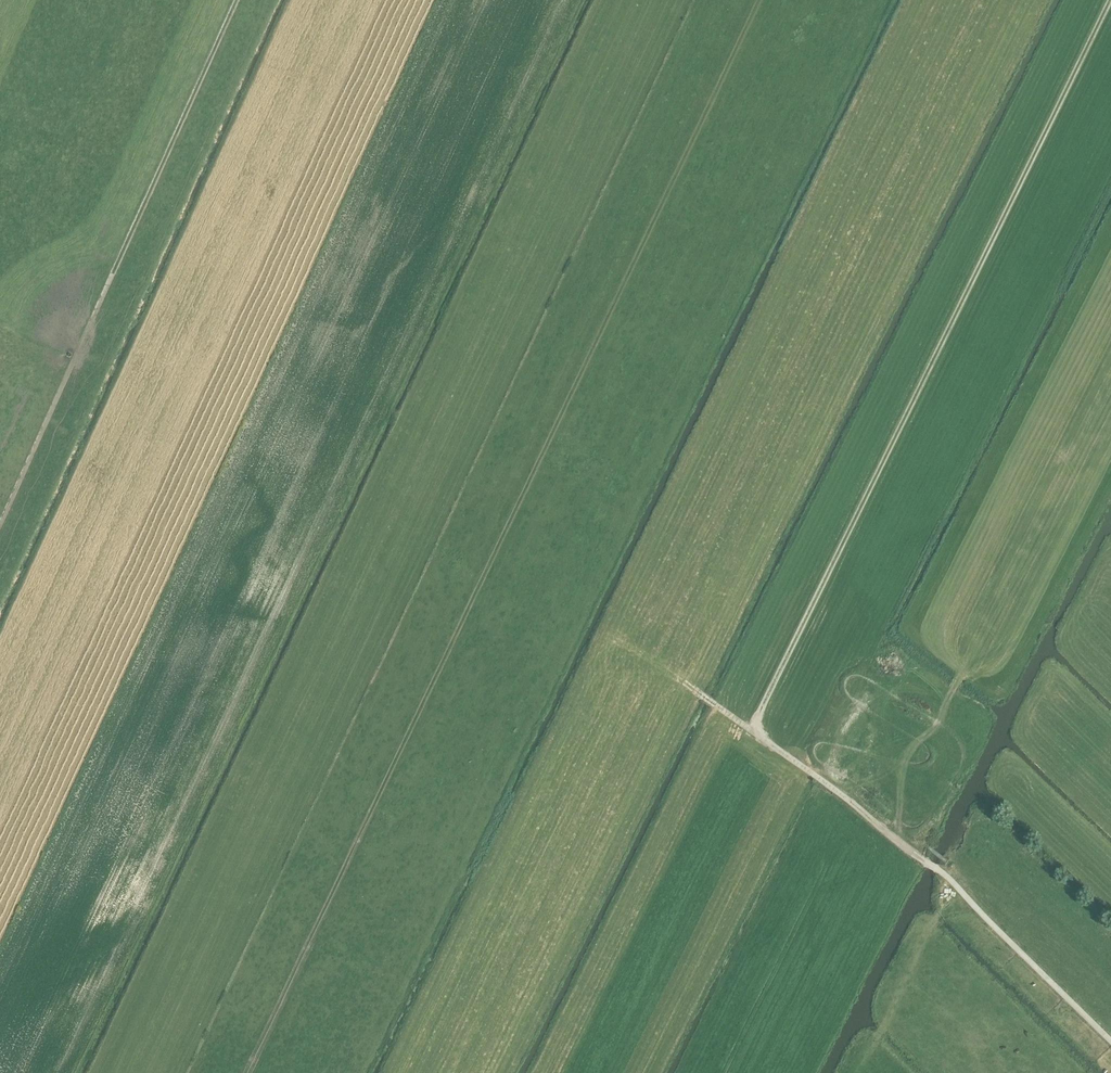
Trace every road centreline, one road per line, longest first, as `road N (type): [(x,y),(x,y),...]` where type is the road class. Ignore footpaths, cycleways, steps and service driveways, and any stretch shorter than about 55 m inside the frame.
road 1 (track): [(0,526),(236,0)]

